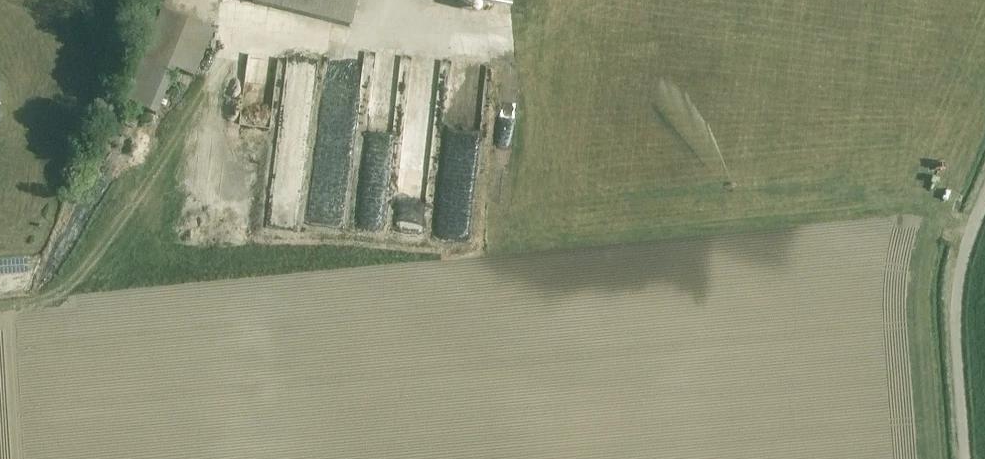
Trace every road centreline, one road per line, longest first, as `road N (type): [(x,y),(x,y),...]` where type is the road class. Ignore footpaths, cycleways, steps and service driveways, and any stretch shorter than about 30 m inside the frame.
road 1 (unclassified): [(966,458),(961,259),(984,198)]

